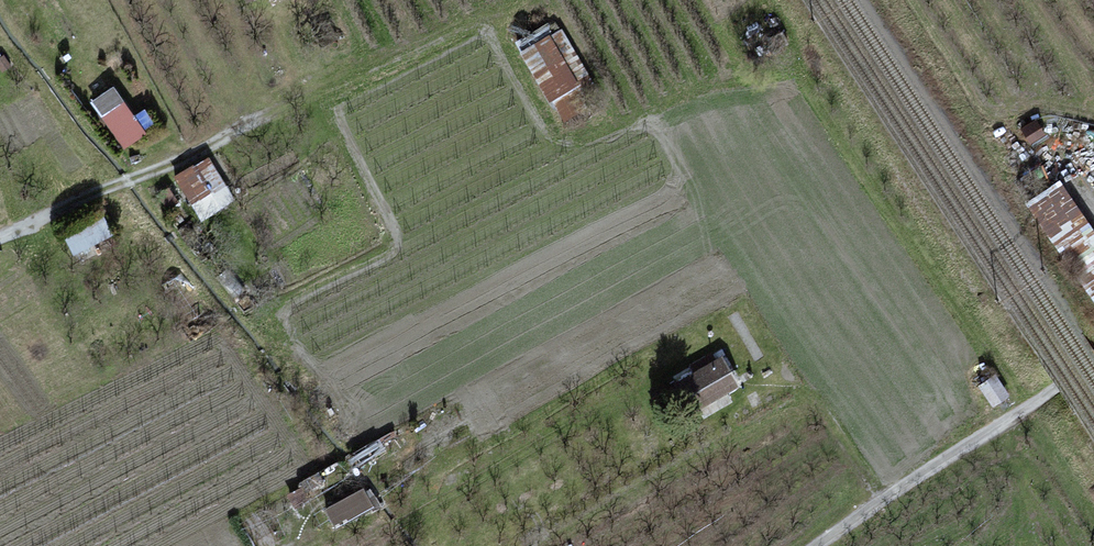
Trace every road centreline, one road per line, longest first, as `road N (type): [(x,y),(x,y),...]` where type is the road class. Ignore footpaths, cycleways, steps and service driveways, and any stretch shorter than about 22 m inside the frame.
road 1 (track): [(0,238),(510,0)]
road 2 (unclassified): [(1093,363),(821,545)]

